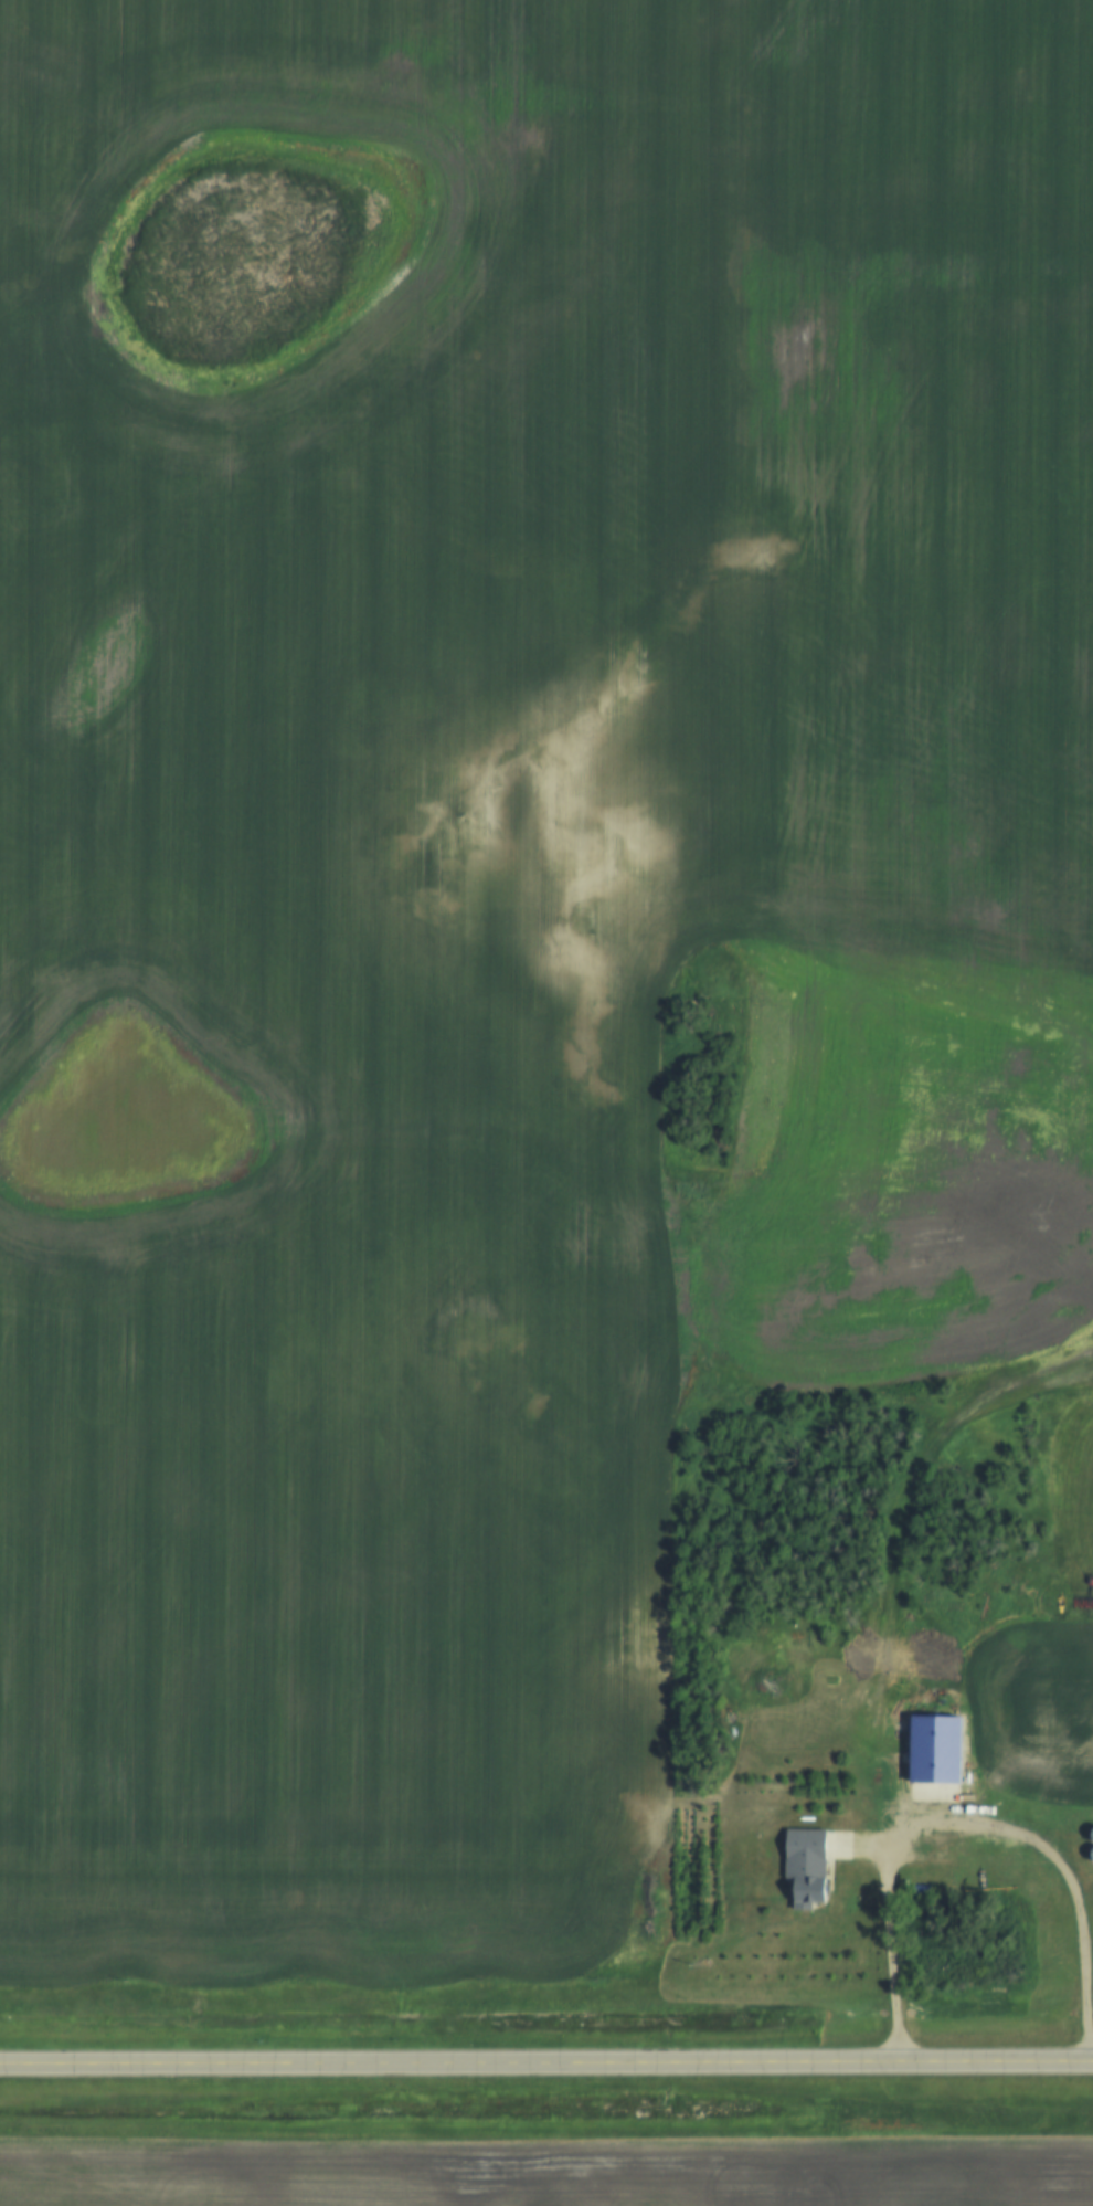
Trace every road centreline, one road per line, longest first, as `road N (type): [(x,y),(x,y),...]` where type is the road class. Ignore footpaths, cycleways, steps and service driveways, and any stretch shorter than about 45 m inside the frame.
road 1 (secondary): [(1092,2067),(424,2068)]
road 2 (secondary): [(424,2068),(0,2067)]

